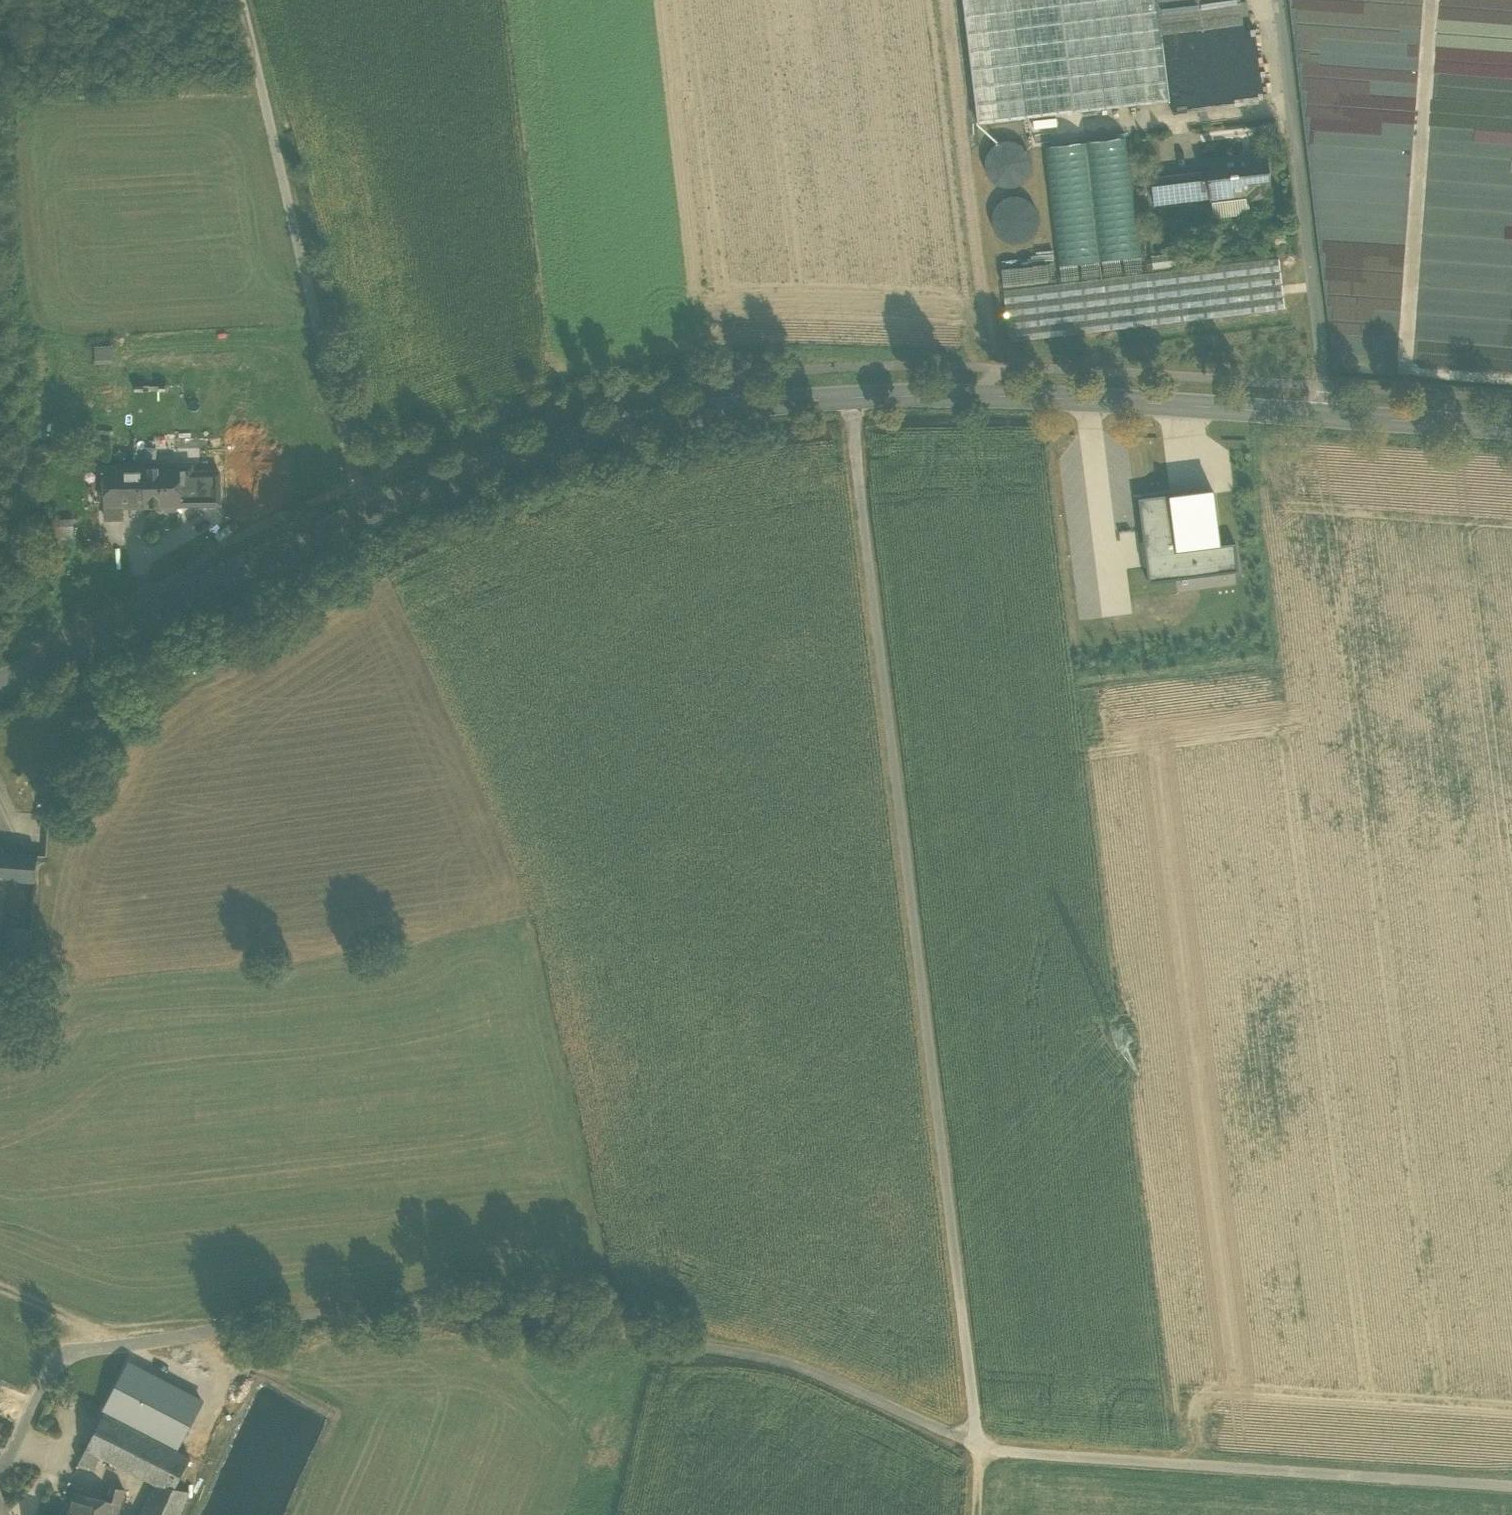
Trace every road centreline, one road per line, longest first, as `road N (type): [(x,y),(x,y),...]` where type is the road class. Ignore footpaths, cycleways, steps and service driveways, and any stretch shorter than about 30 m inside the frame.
road 1 (track): [(0,1471),(54,1366),(72,1352),(345,1308),(425,1310),(761,1361),(814,1374),(980,1451),(1511,1488)]
road 2 (track): [(850,398),(980,1451),(975,1514)]
road 3 (tertiary): [(1322,415),(1086,399),(850,398),(623,426),(368,513)]
road 4 (unclassified): [(368,513),(240,0)]
road 5 (unclassified): [(1278,0),(1322,415)]
road 6 (tertiary): [(0,685),(368,513)]
road 7 (tertiary): [(1511,428),(1322,415)]

